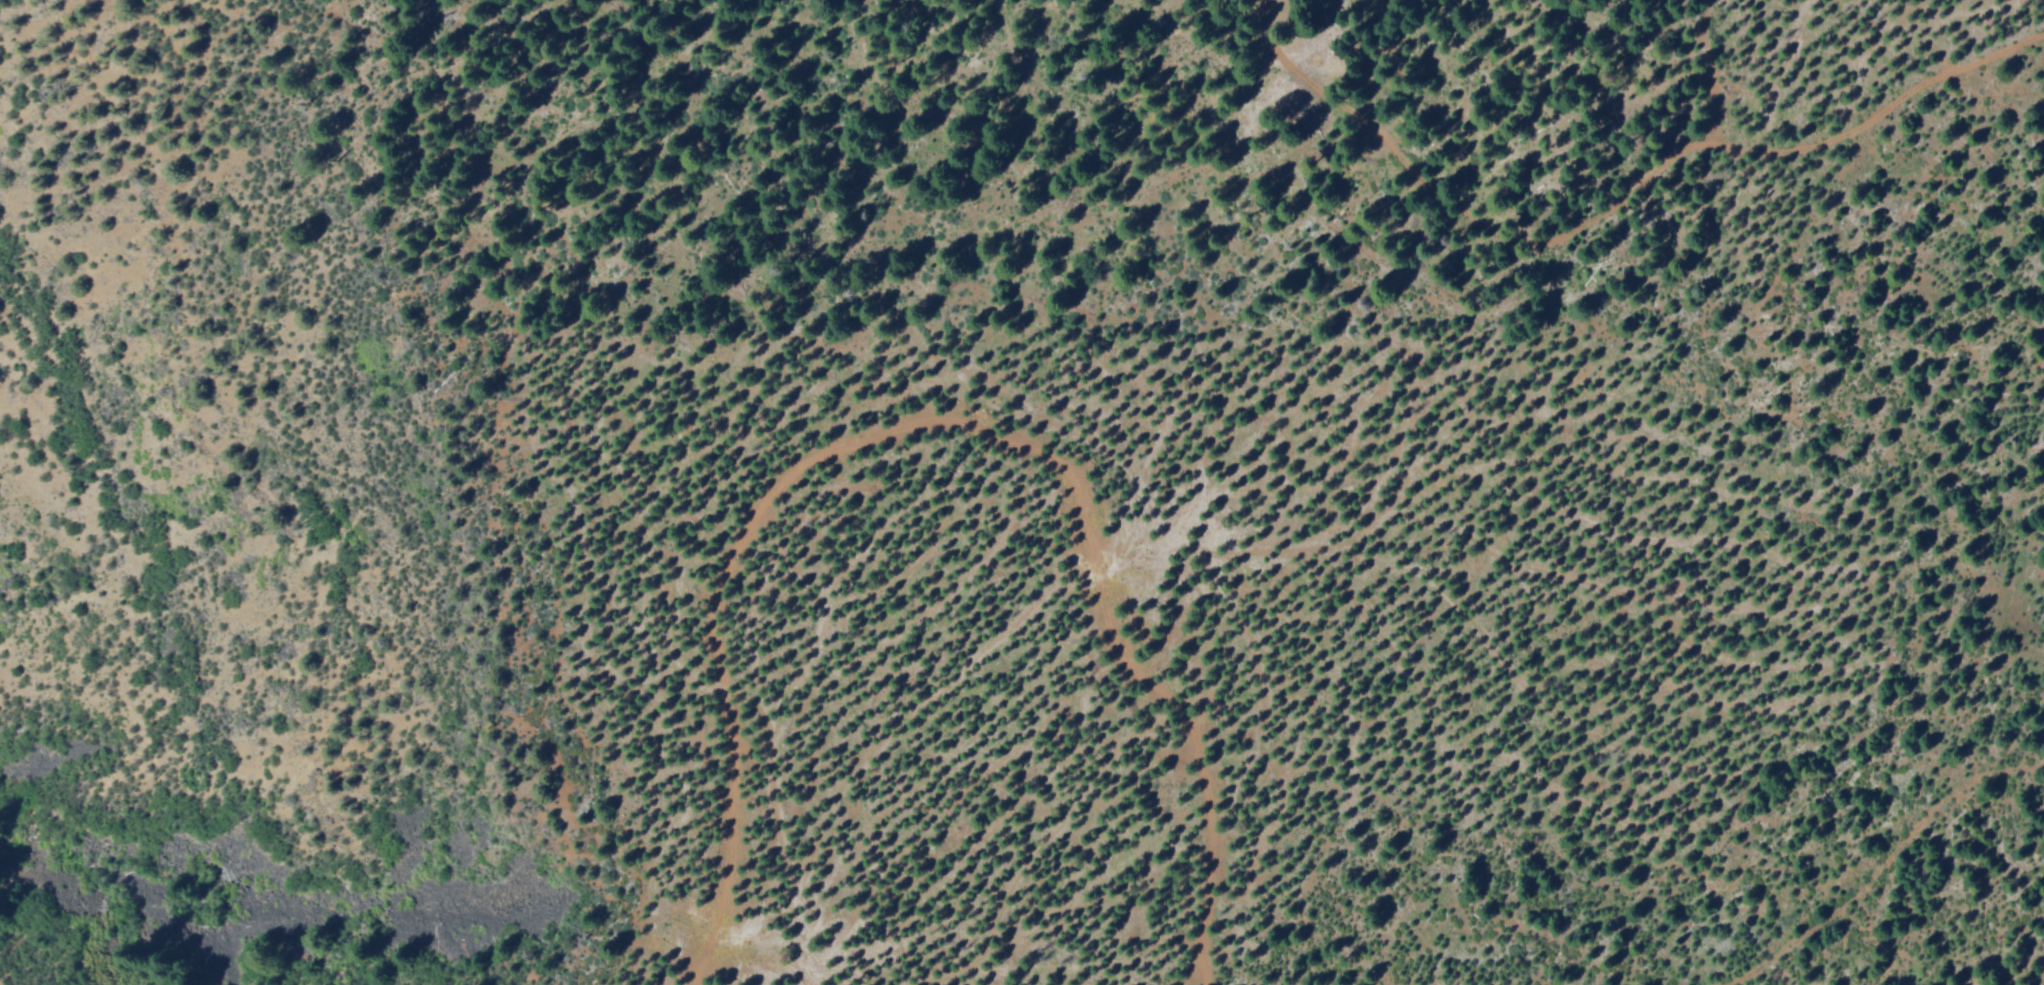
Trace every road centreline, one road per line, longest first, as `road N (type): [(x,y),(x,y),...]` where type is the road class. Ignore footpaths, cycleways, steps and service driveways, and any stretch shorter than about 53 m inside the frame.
road 1 (track): [(2043,33),(1919,81),(1865,124),(1801,147),(1713,140),(1669,153),(1612,216),(1543,238),(1495,232),(1426,186),(1371,124)]

